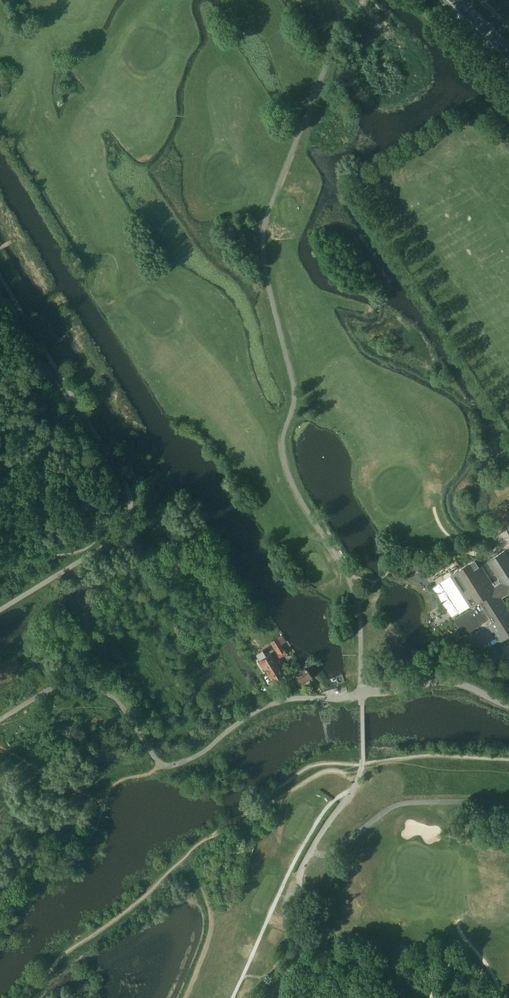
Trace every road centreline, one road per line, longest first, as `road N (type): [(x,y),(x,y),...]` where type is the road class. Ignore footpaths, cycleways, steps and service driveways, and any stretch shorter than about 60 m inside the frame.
road 1 (track): [(347,576),(298,506),(210,321),(188,296),(97,253),(0,31)]
road 2 (unclassified): [(182,763),(272,704),(362,693)]
road 3 (track): [(187,997),(209,948),(212,905),(196,850)]
road 4 (unclassified): [(508,705),(453,681),(362,693)]

